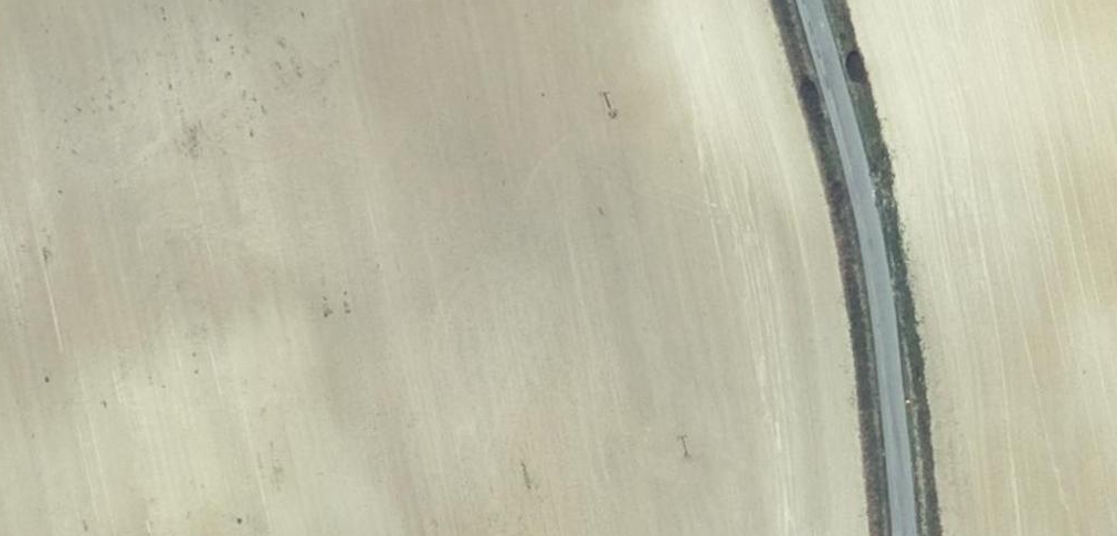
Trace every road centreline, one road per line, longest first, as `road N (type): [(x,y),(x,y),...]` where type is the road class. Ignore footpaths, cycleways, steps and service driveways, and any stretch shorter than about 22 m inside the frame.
road 1 (tertiary): [(907,535),(879,244),(817,0)]

